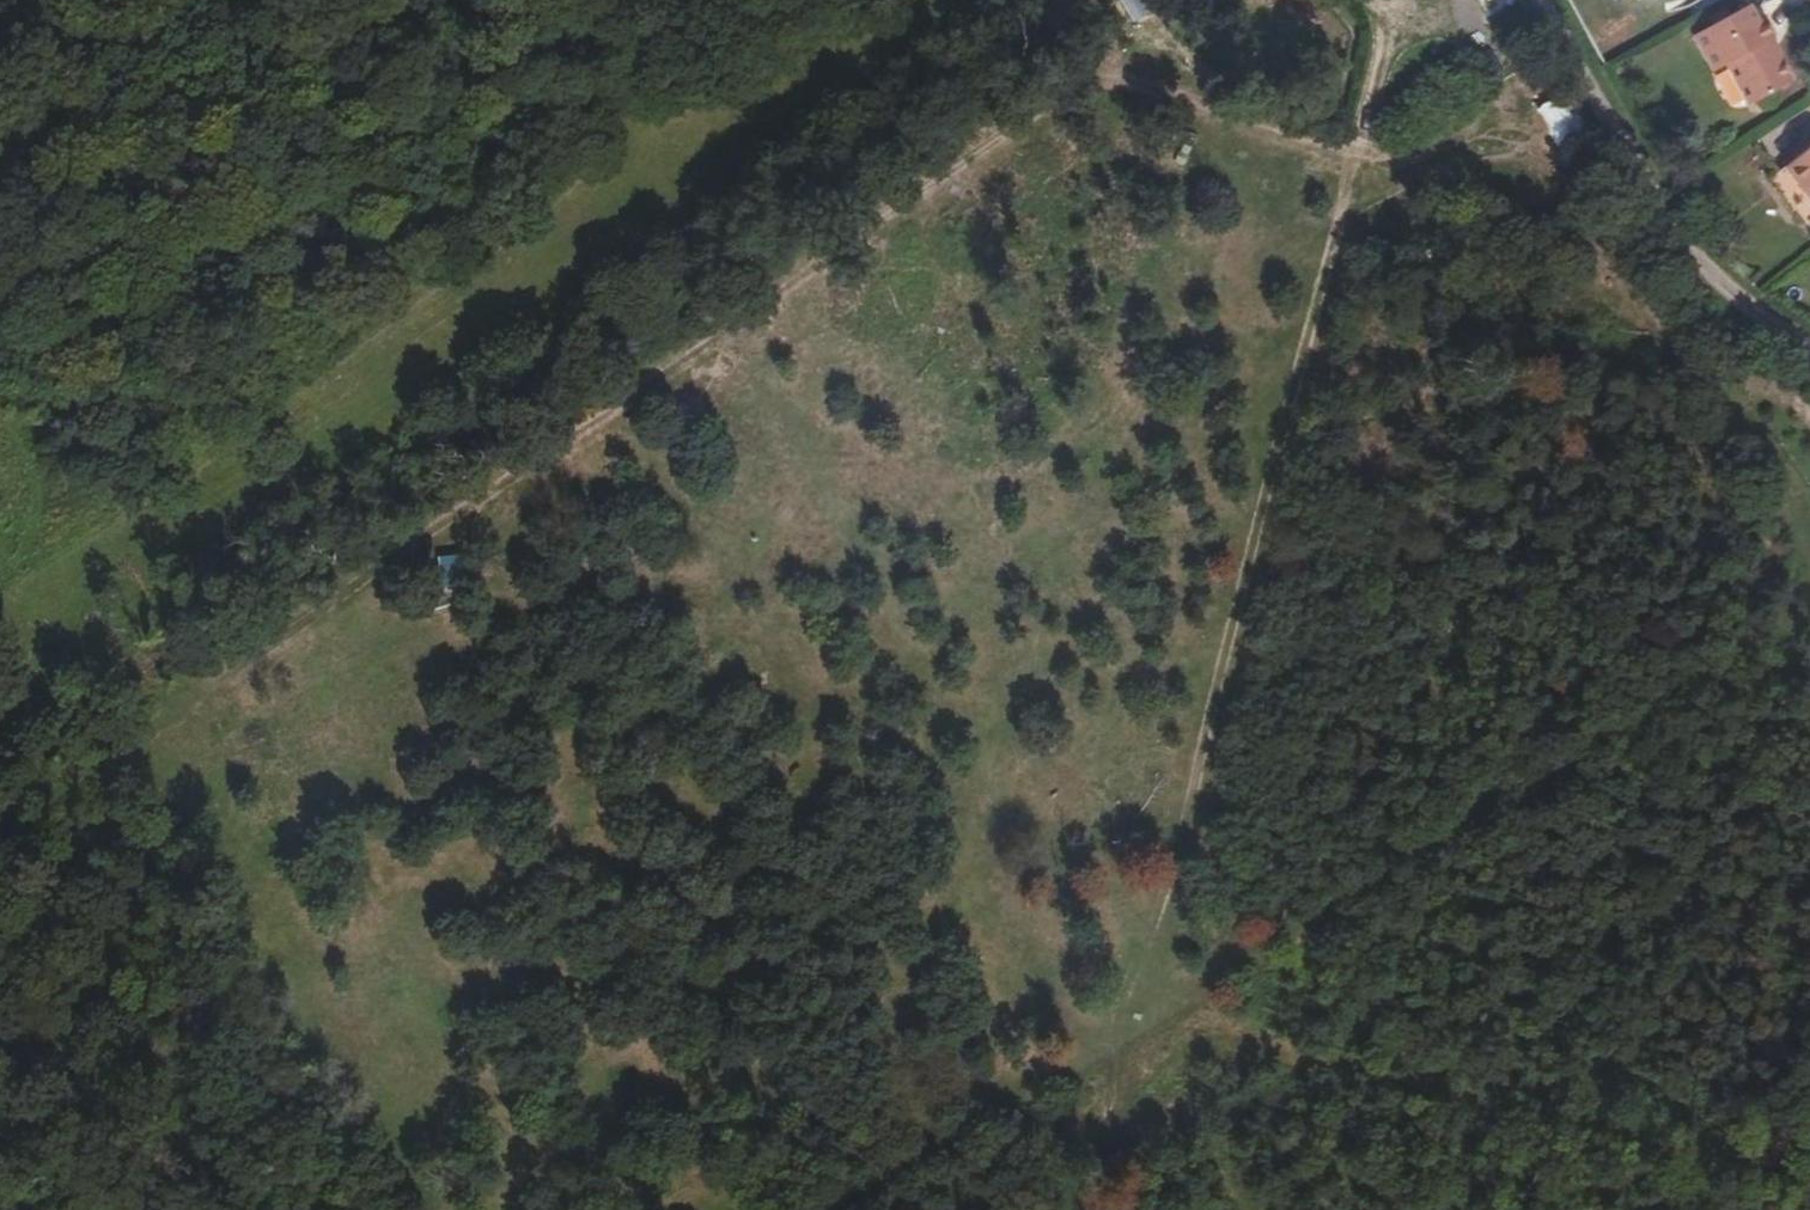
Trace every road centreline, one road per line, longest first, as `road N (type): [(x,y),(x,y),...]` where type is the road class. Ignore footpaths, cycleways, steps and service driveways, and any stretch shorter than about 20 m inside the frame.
road 1 (track): [(1339,190),(1079,1209)]
road 2 (unclassified): [(1545,0),(1697,283),(1754,337),(1809,361)]

